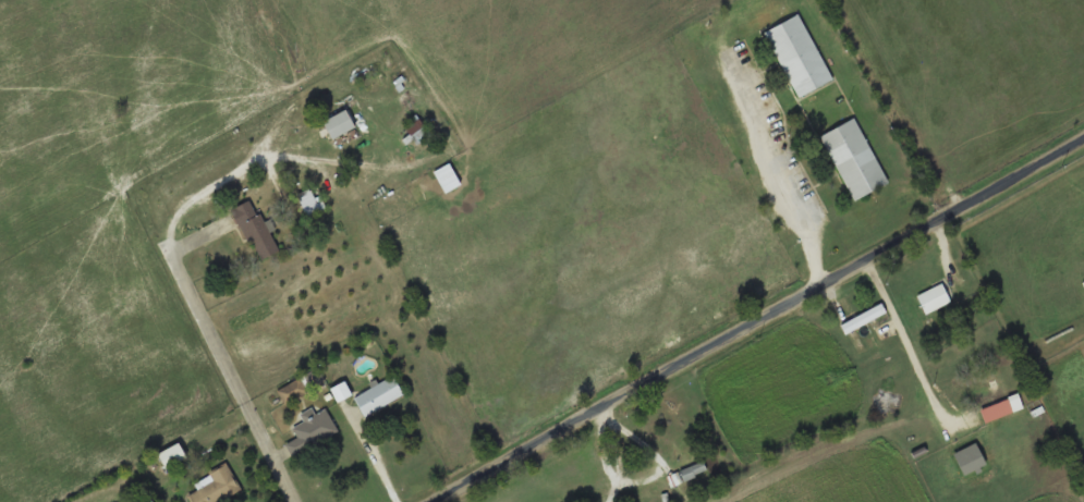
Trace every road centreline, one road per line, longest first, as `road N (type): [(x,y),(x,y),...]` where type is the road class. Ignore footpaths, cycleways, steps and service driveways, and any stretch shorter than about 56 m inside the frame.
road 1 (residential): [(443,501),(1083,143)]
road 2 (residential): [(296,501),(165,244)]

